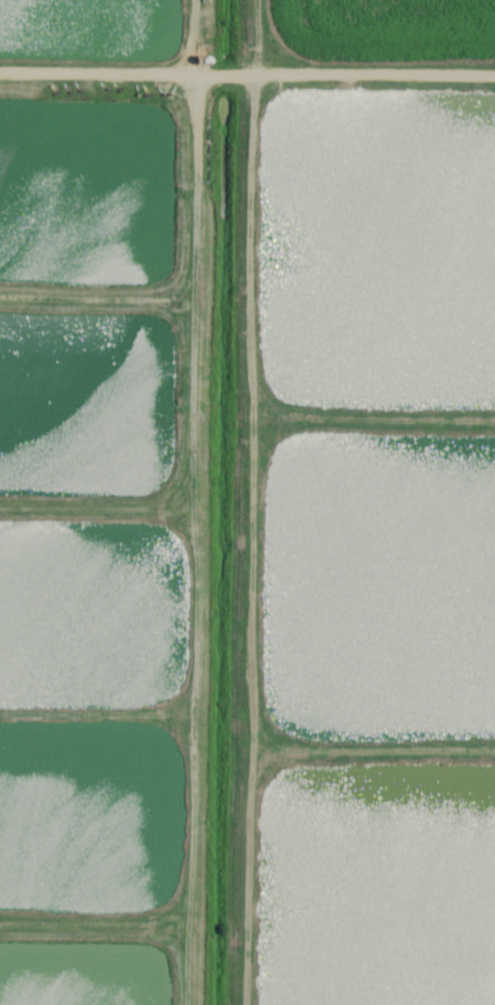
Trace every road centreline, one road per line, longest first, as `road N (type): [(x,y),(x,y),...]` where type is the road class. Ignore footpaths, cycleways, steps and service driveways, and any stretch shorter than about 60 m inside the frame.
road 1 (track): [(192,1004),(192,502),(200,422),(192,0)]
road 2 (track): [(239,1004),(247,781),(247,70)]
road 3 (track): [(494,74),(258,68),(191,80)]

